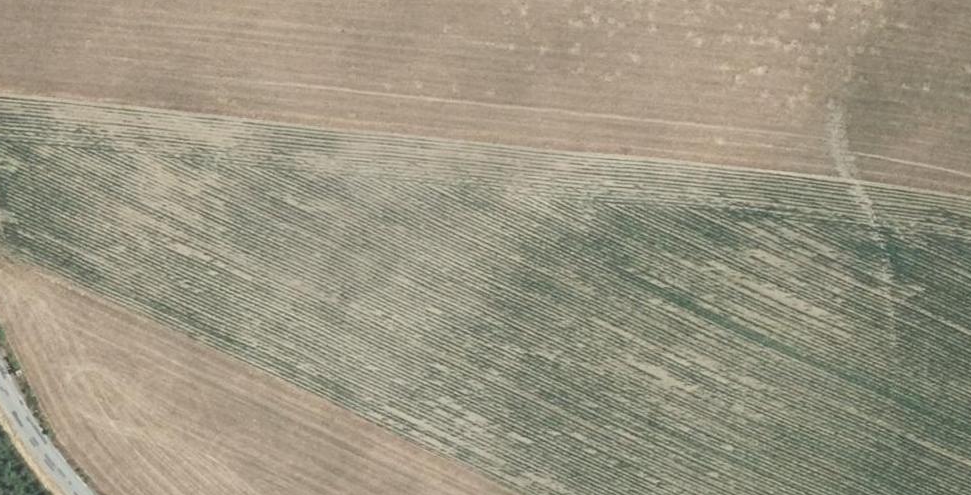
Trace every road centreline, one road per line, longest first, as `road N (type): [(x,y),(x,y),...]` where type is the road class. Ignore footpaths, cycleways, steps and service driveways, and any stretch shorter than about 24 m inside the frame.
road 1 (residential): [(80,494),(0,375)]

